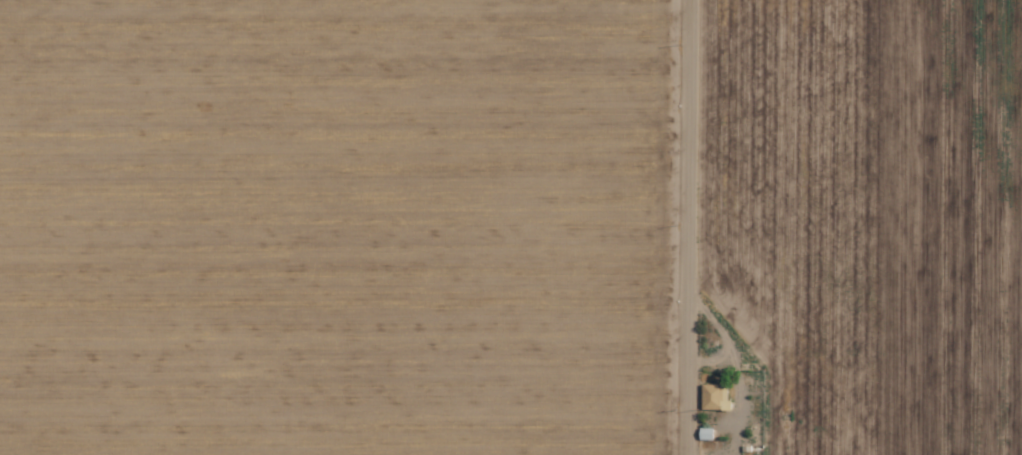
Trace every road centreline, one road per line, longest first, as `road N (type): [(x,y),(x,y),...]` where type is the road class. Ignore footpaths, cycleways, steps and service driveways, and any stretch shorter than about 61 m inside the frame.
road 1 (residential): [(680,454),(681,0)]

